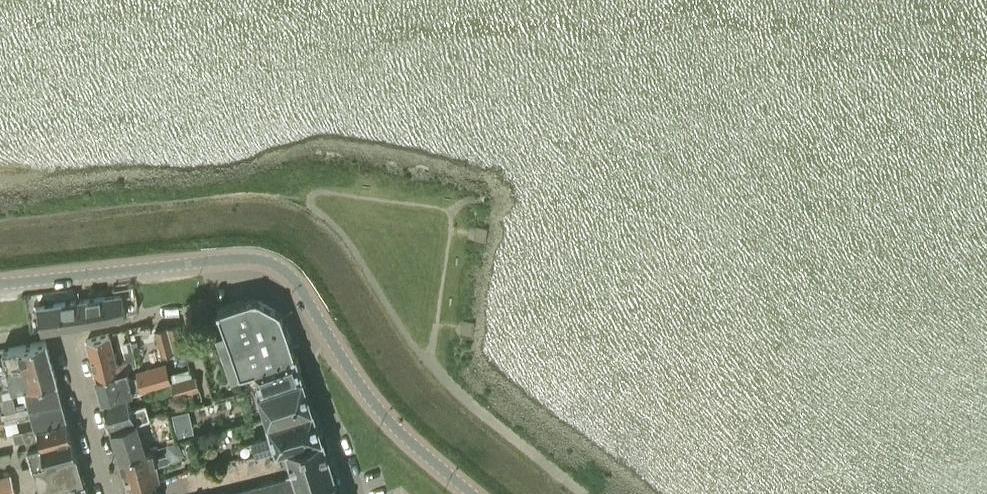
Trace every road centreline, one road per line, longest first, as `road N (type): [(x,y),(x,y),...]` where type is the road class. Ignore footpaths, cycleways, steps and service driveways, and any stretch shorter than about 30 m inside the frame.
road 1 (tertiary): [(304,298),(282,267),(261,259),(0,284)]
road 2 (tertiary): [(474,493),(376,403),(304,298)]
road 3 (residential): [(304,298),(307,345),(354,493)]
road 4 (residential): [(109,493),(63,332)]
road 5 (residential): [(63,332),(214,304)]

